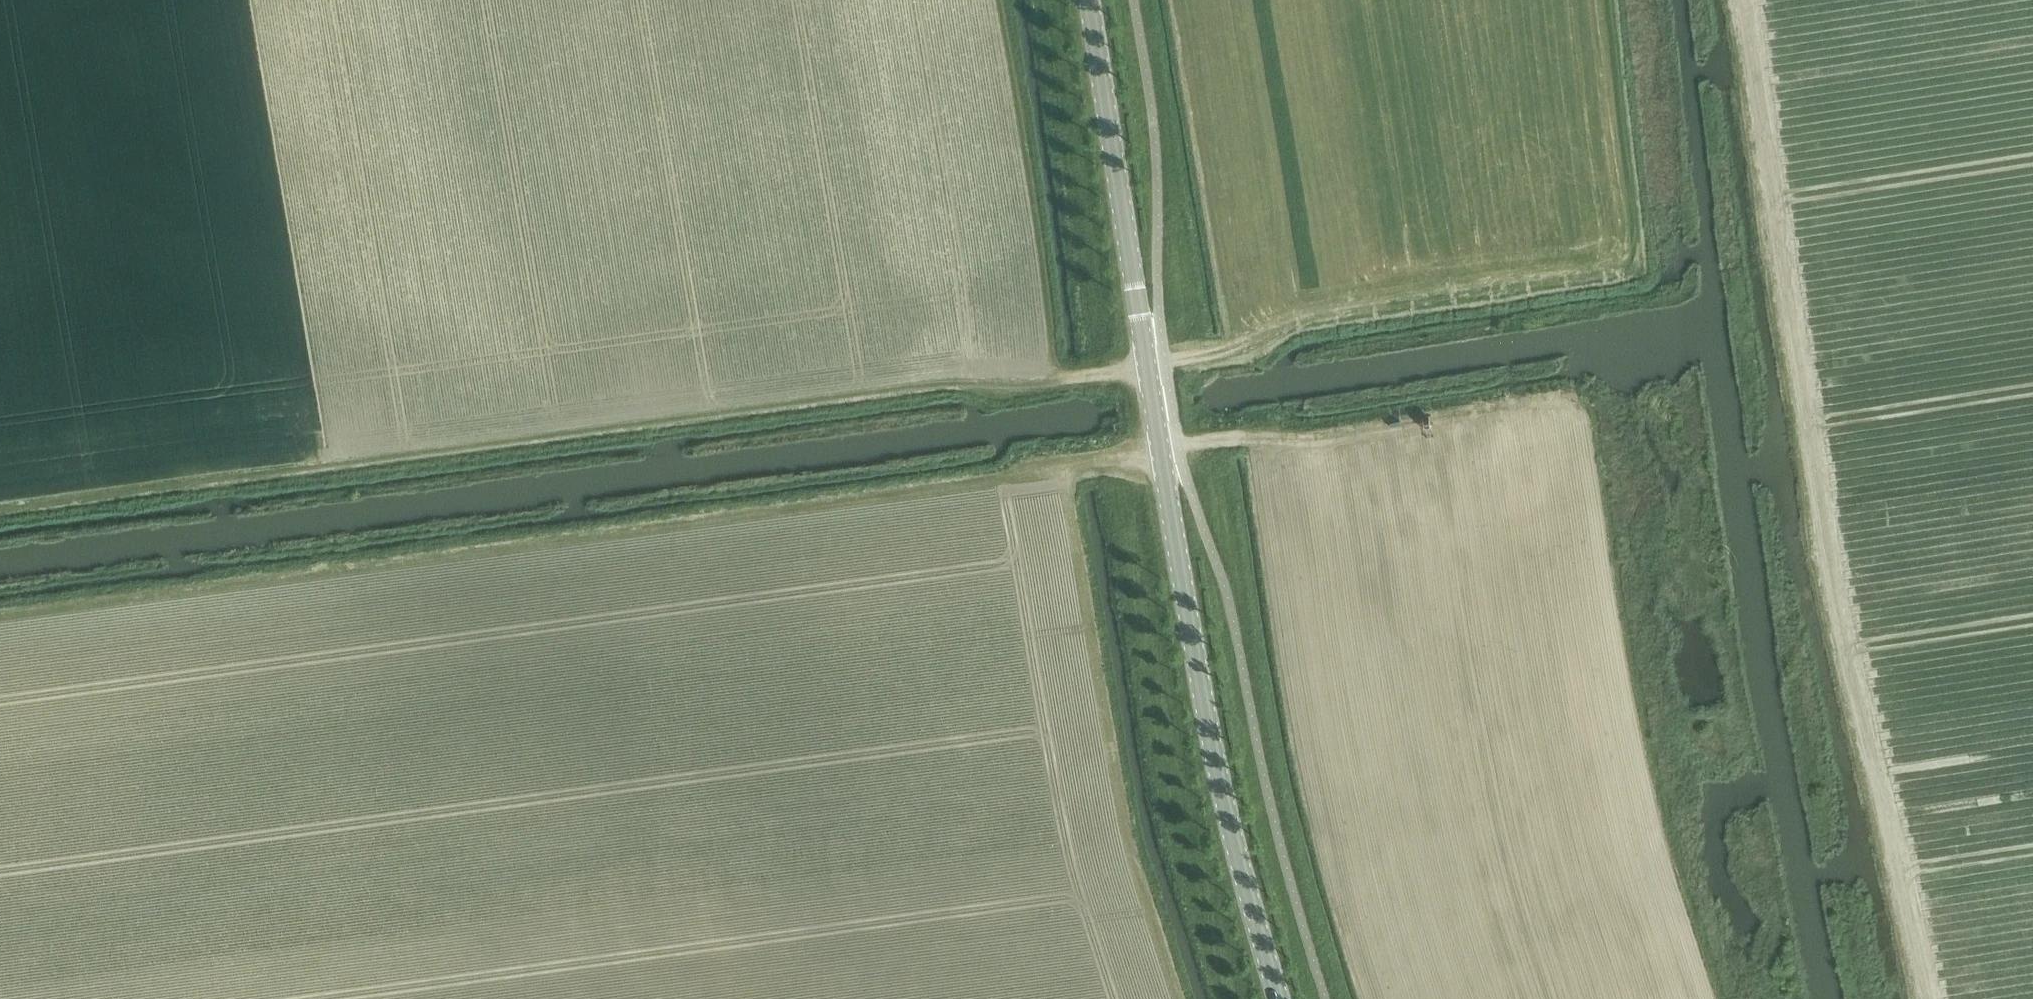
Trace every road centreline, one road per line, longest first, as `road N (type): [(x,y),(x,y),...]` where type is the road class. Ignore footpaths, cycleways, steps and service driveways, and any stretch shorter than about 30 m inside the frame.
road 1 (tertiary): [(1280,998),(1236,852),(1199,676),(1089,0)]
road 2 (track): [(1634,262),(1304,316),(1235,346),(1147,366),(968,387)]
road 3 (track): [(1054,381),(1045,274),(999,0)]
road 4 (track): [(1047,0),(1099,374)]

